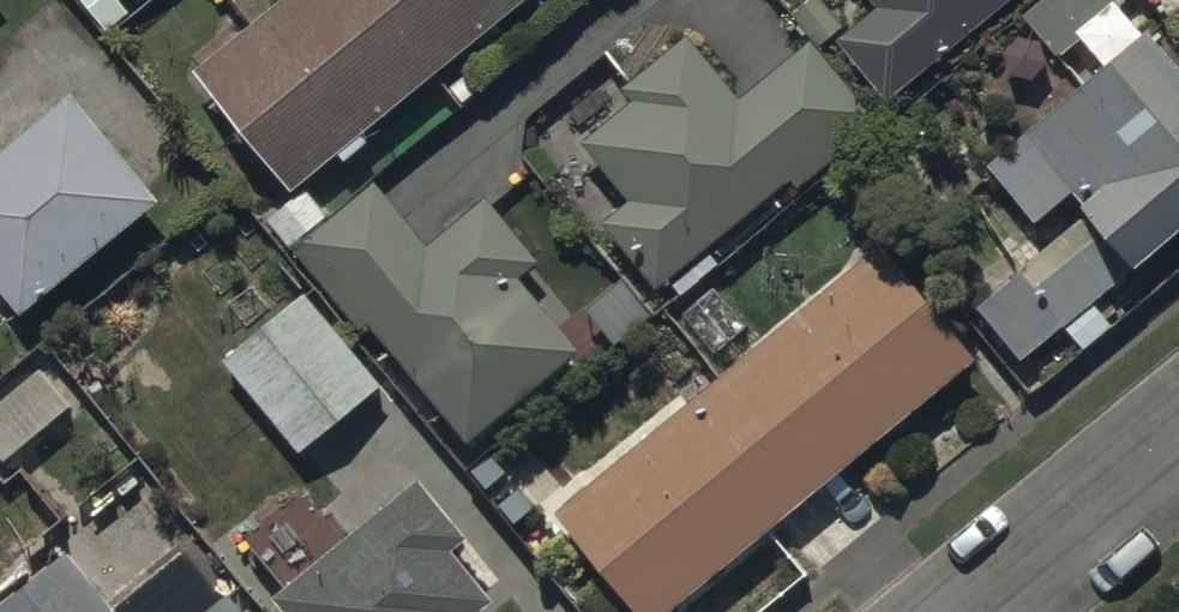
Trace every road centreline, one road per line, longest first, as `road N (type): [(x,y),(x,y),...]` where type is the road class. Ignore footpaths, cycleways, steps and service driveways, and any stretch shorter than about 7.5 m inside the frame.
road 1 (residential): [(1178,442),(968,611)]

